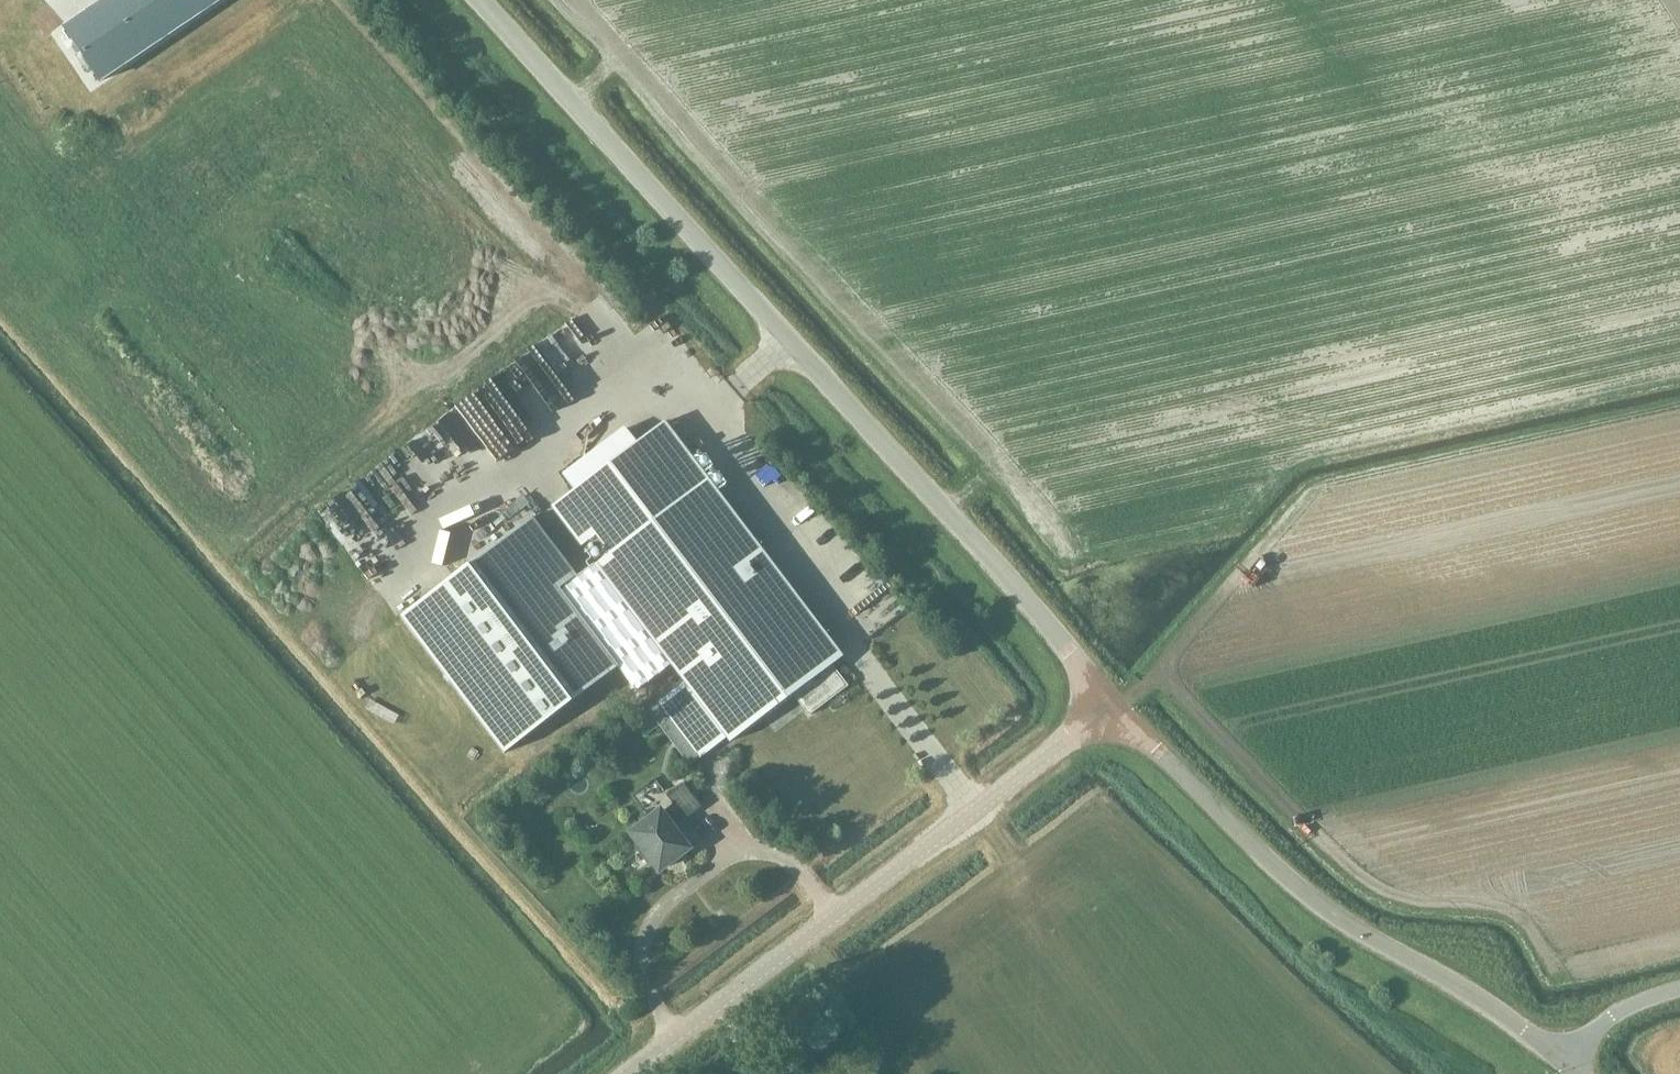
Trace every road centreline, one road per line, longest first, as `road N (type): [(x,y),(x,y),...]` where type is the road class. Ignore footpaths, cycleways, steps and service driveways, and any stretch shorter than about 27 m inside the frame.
road 1 (tertiary): [(1110,710),(485,0)]
road 2 (tertiary): [(630,1073),(1110,710)]
road 3 (unclassified): [(1562,1061),(1461,990),(1351,930),(1110,710)]
road 4 (unclassified): [(1562,1061),(1627,1010),(1679,991)]

